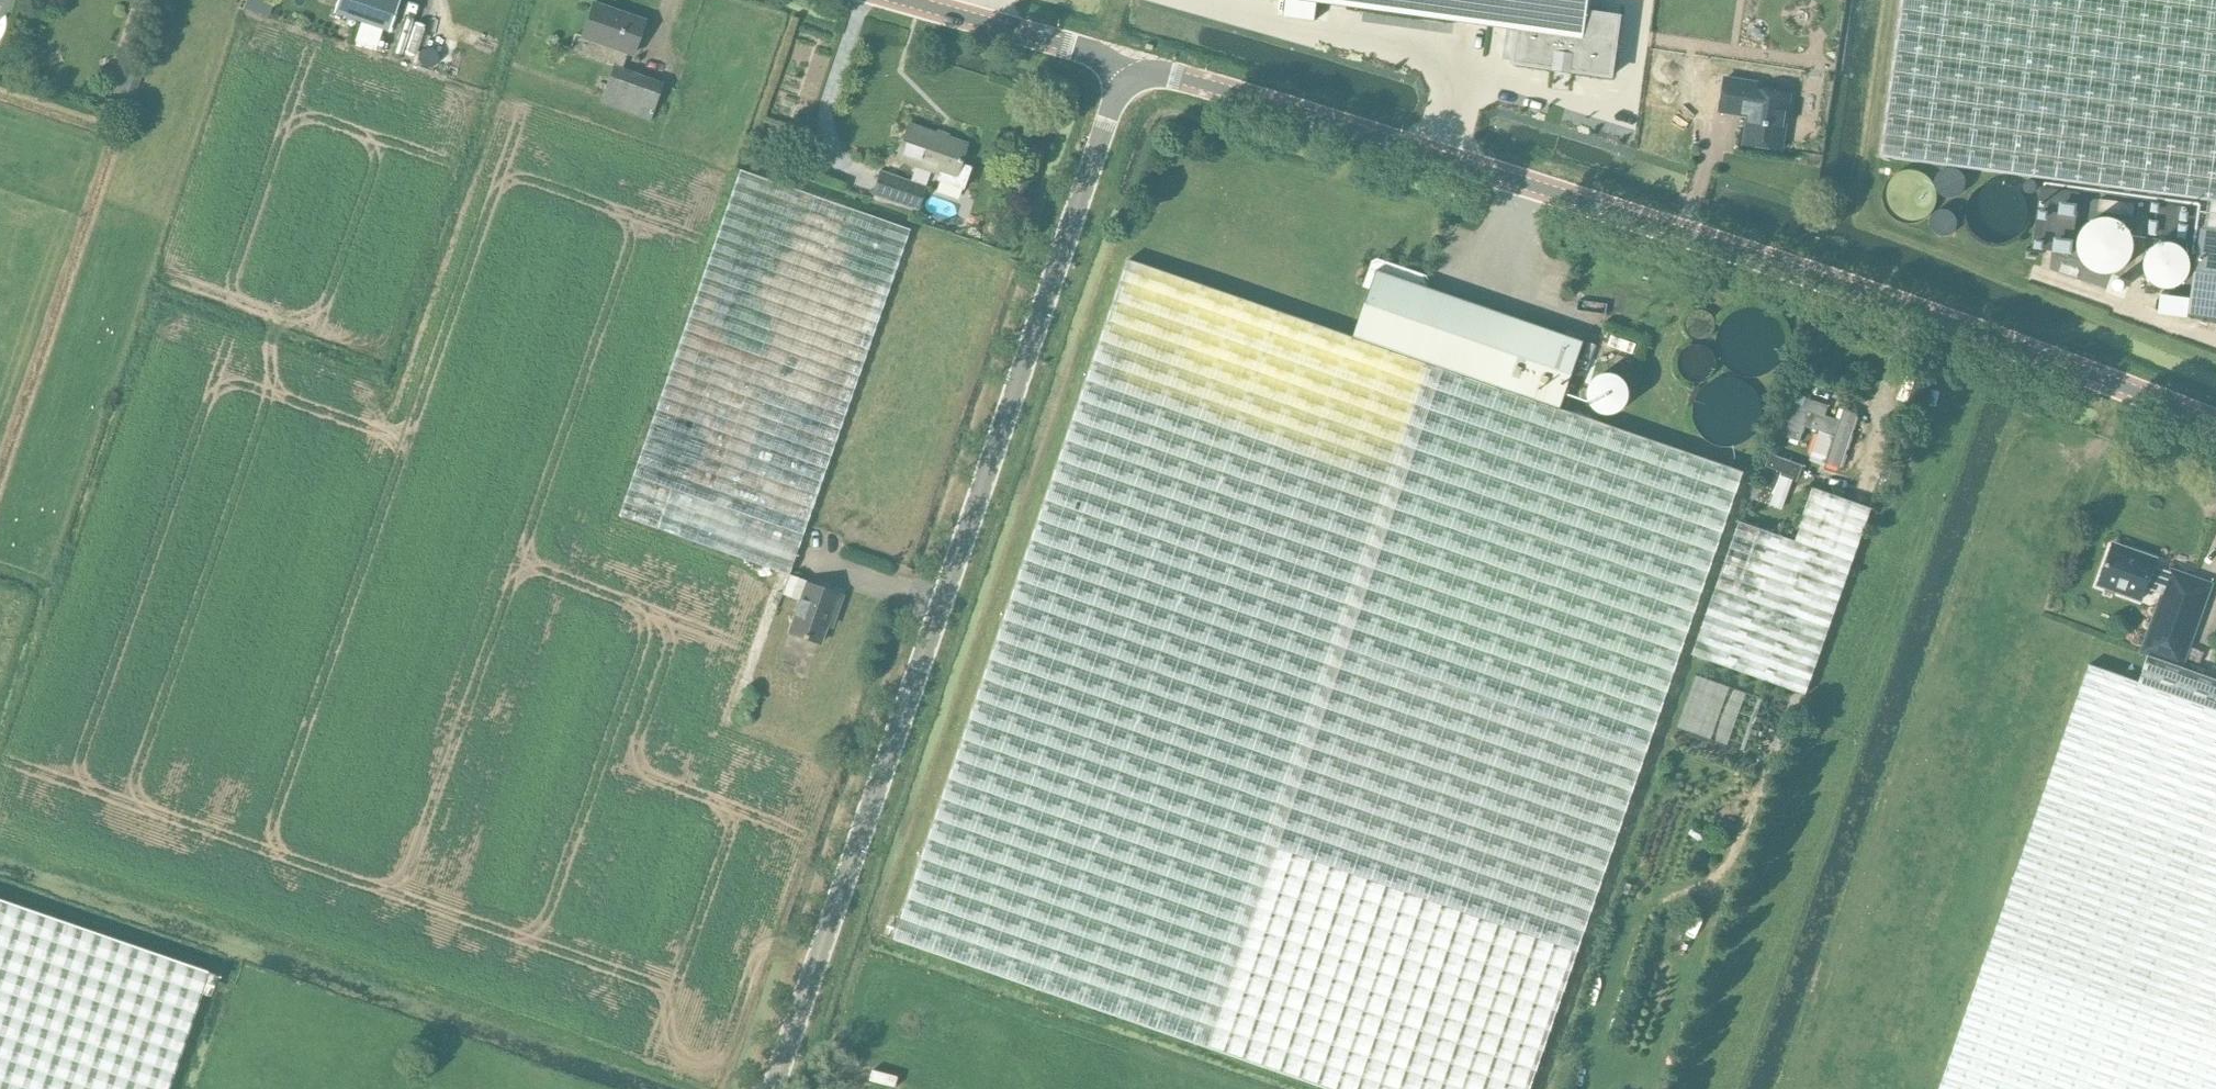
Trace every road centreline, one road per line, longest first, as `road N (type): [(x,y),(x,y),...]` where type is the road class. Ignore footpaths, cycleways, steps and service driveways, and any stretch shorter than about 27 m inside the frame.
road 1 (tertiary): [(2215,423),(1629,211),(1124,61)]
road 2 (unclassified): [(772,1088),(1124,61)]
road 3 (tertiary): [(1124,61),(905,0)]

